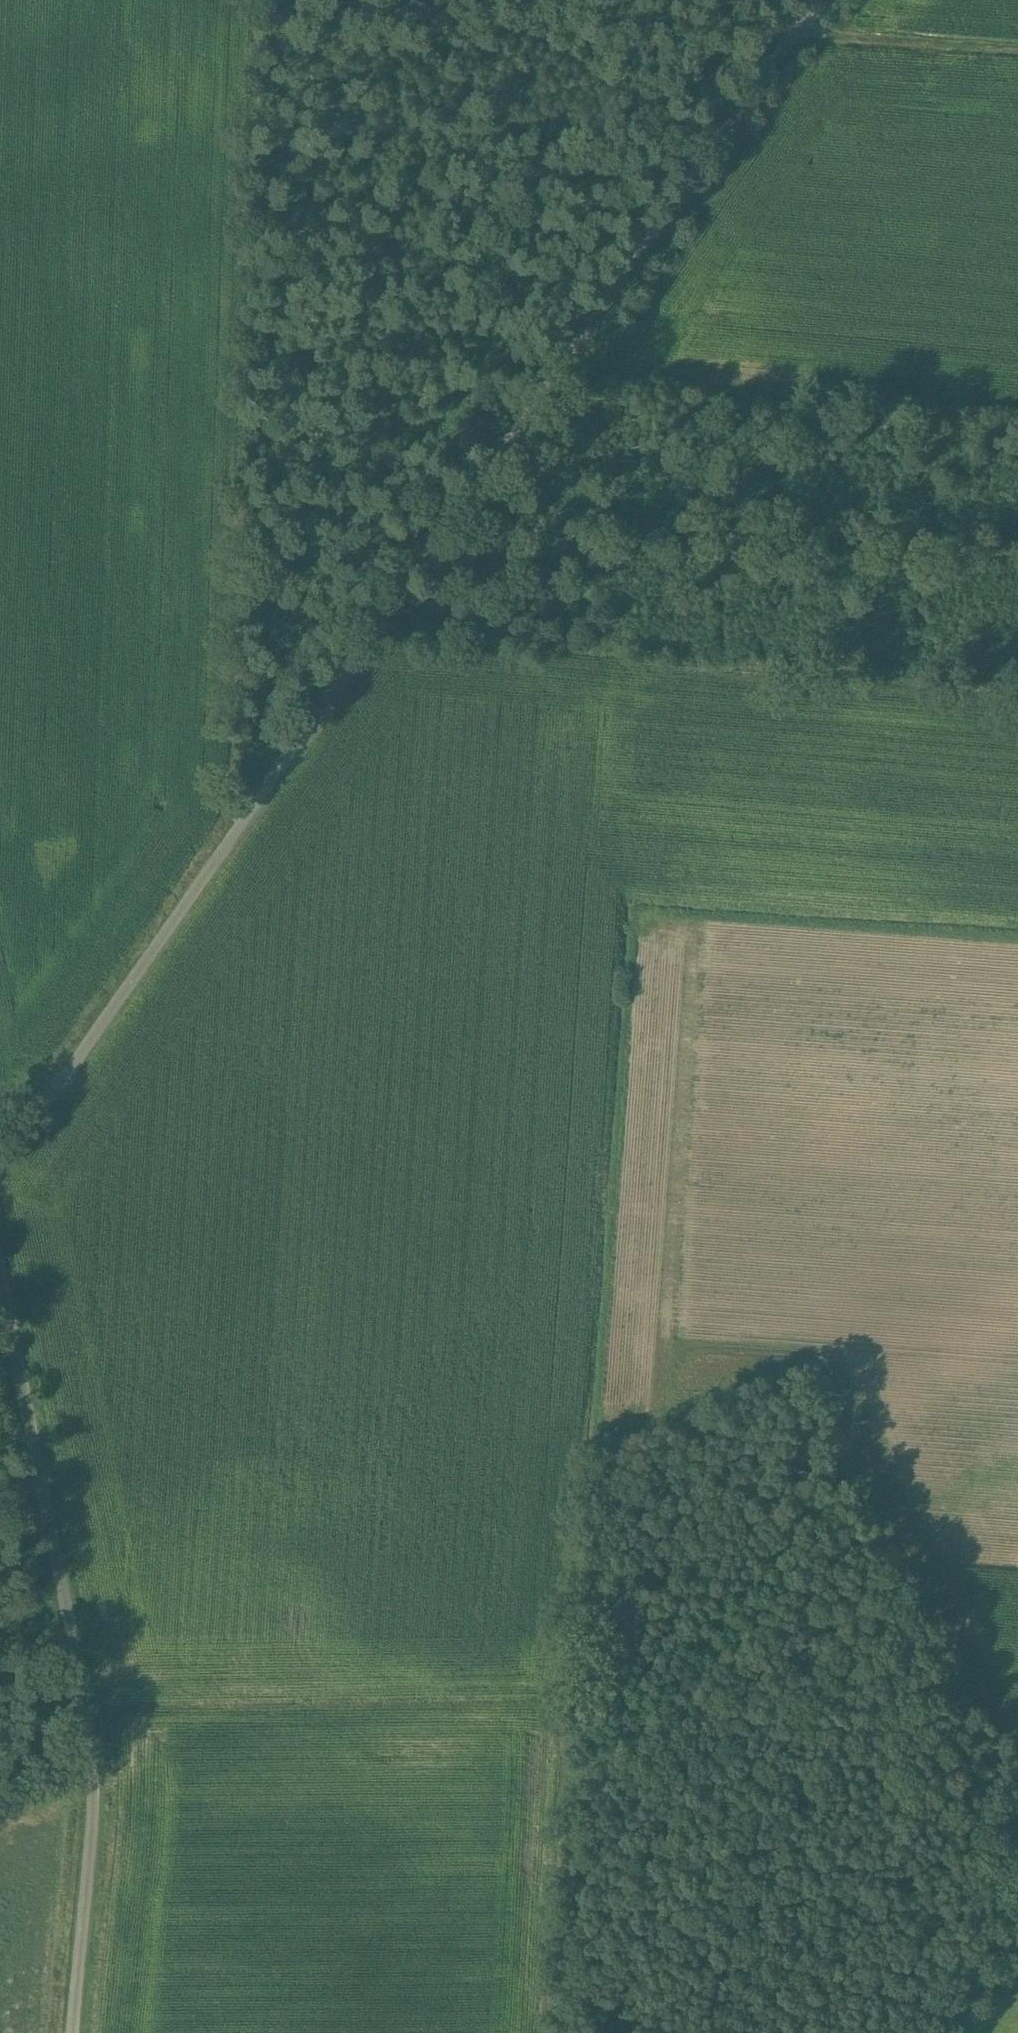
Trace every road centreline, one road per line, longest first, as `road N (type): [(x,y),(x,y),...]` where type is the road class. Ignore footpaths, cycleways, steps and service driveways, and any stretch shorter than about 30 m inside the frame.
road 1 (unclassified): [(0,1167),(812,0)]
road 2 (unclassified): [(77,2032),(100,1813),(89,1690),(0,1230)]
road 3 (track): [(798,21),(1017,41)]

